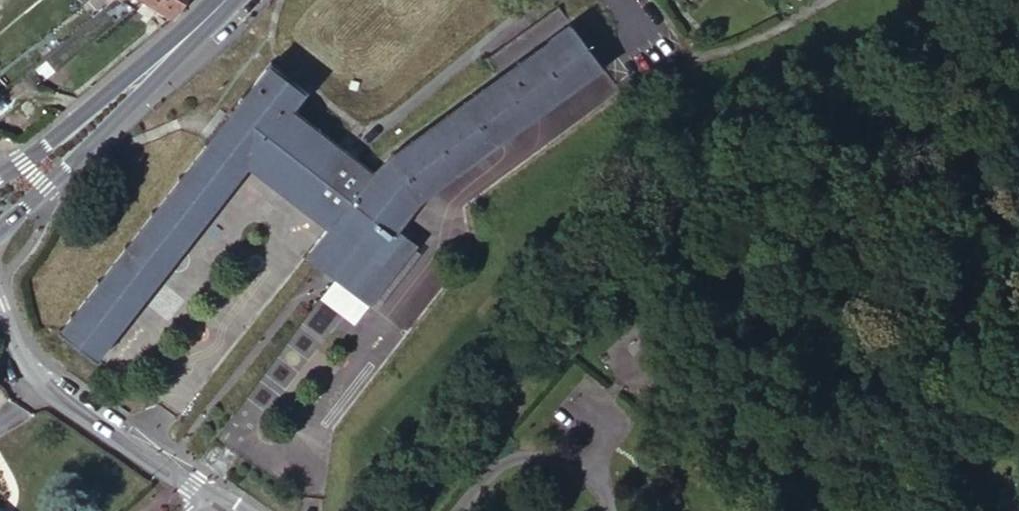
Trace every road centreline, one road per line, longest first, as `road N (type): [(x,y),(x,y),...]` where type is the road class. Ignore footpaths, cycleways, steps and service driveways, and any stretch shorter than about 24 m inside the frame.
road 1 (secondary): [(0,229),(135,102),(225,0)]
road 2 (residential): [(215,496),(45,384),(0,299)]
road 3 (secondary): [(217,0),(0,175)]
road 4 (track): [(846,510),(782,450),(623,374)]

